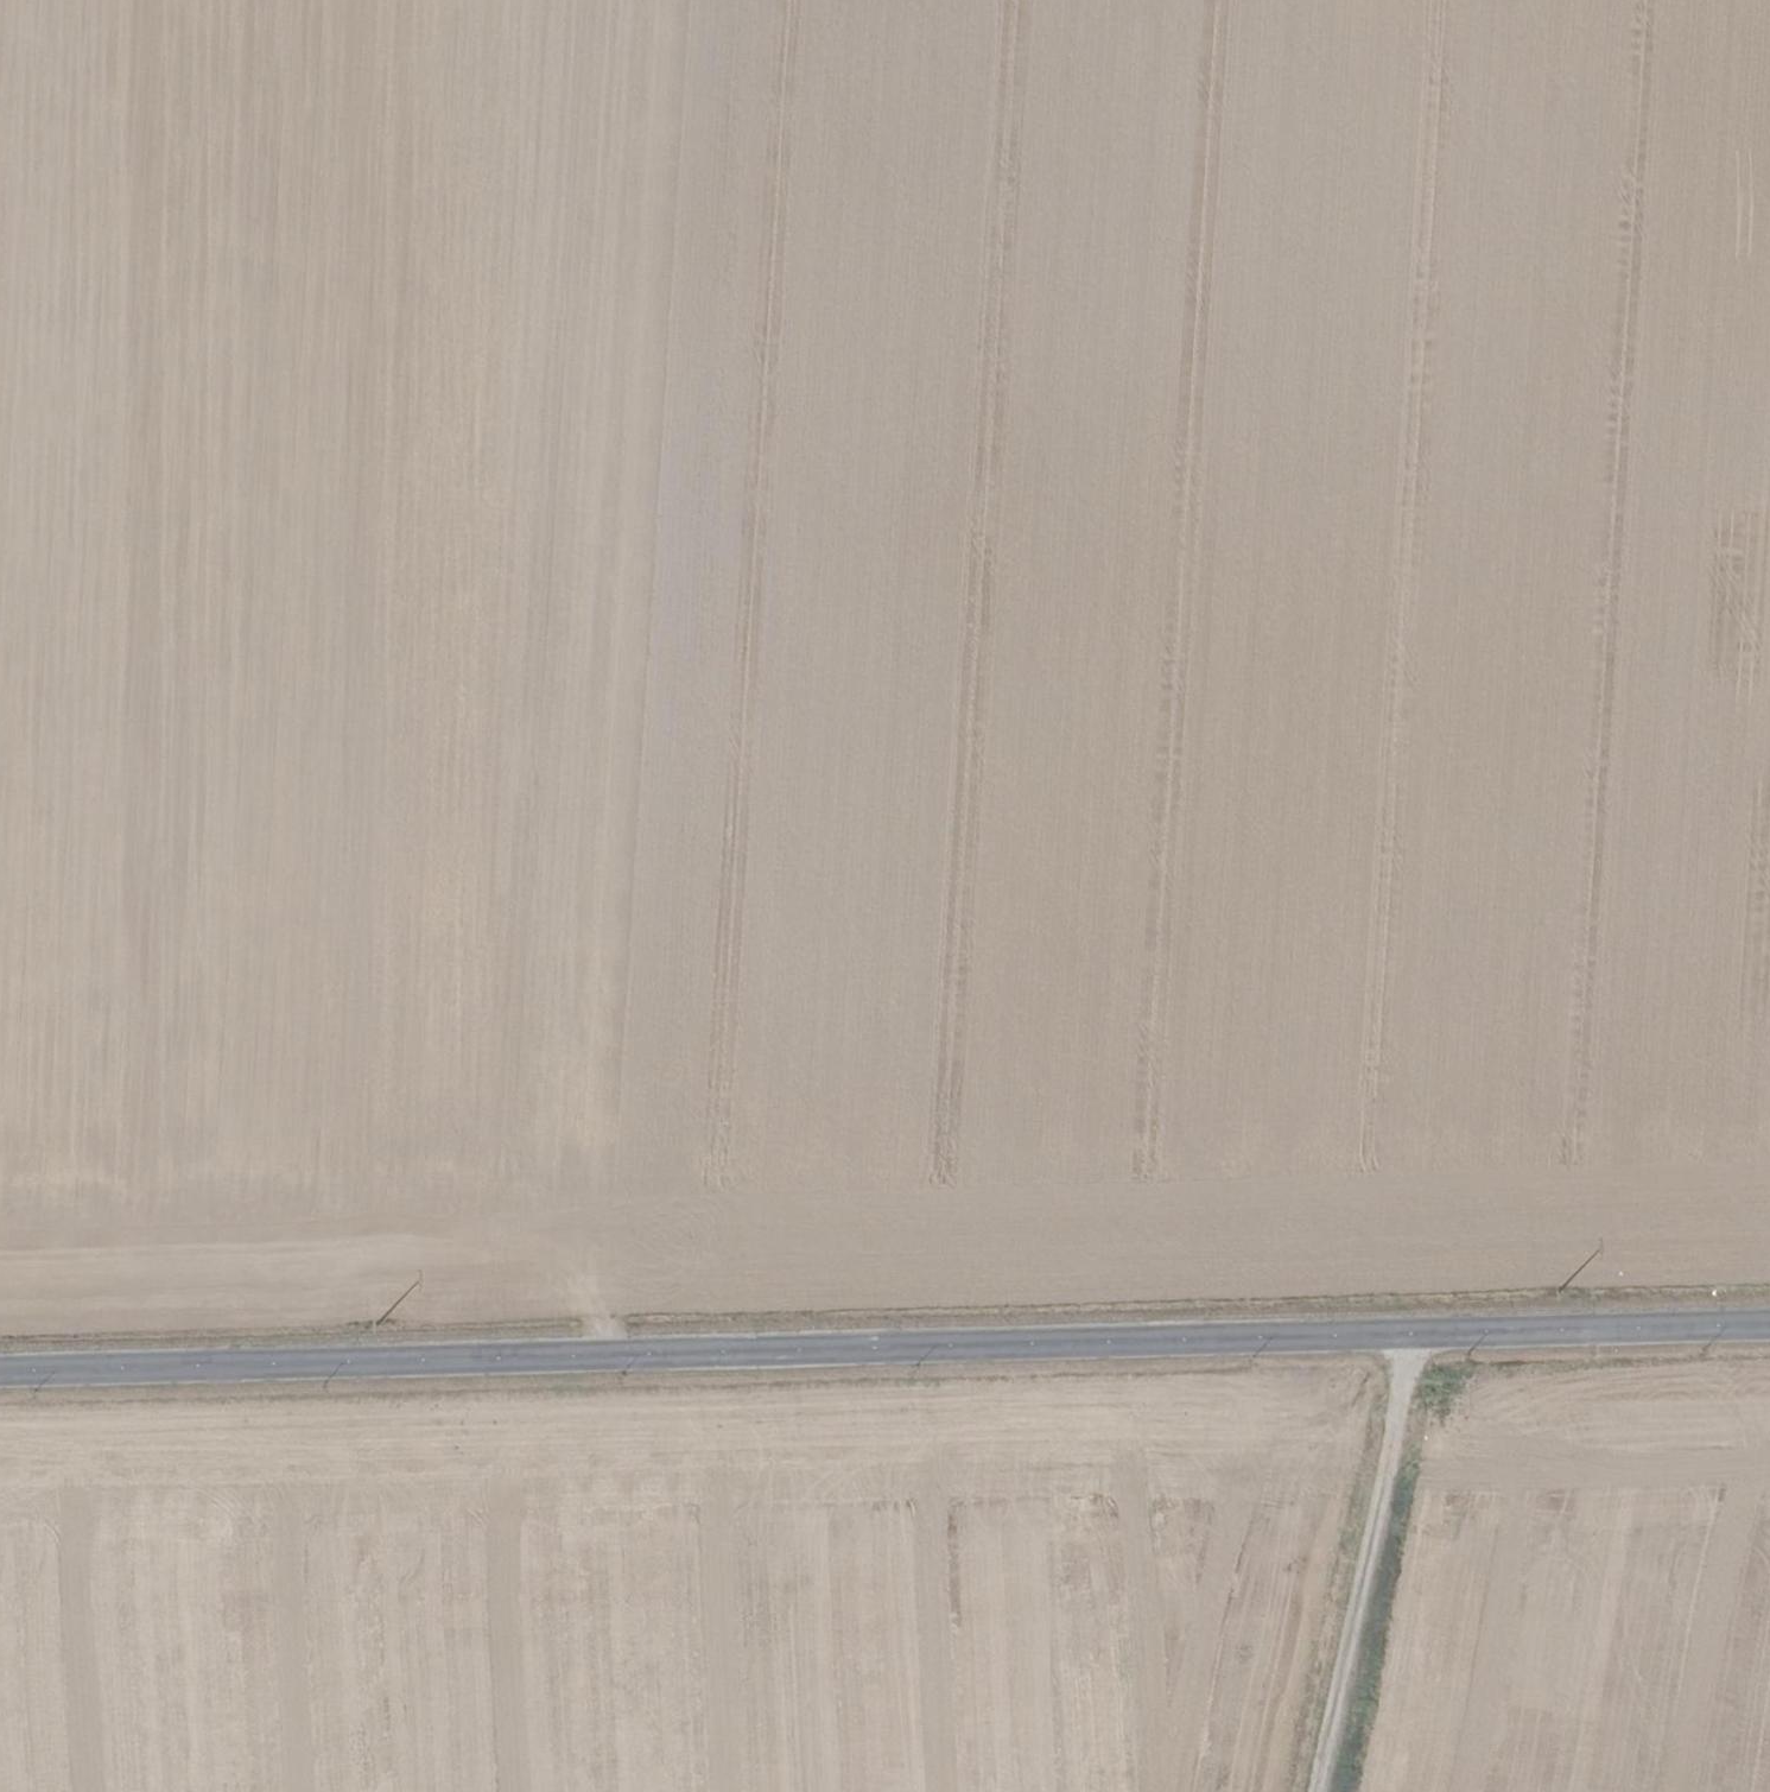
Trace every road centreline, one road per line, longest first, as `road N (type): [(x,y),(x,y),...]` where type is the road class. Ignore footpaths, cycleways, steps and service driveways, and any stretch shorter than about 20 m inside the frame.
road 1 (tertiary): [(1769,1327),(0,1378)]
road 2 (track): [(1330,1791),(1423,1335)]

